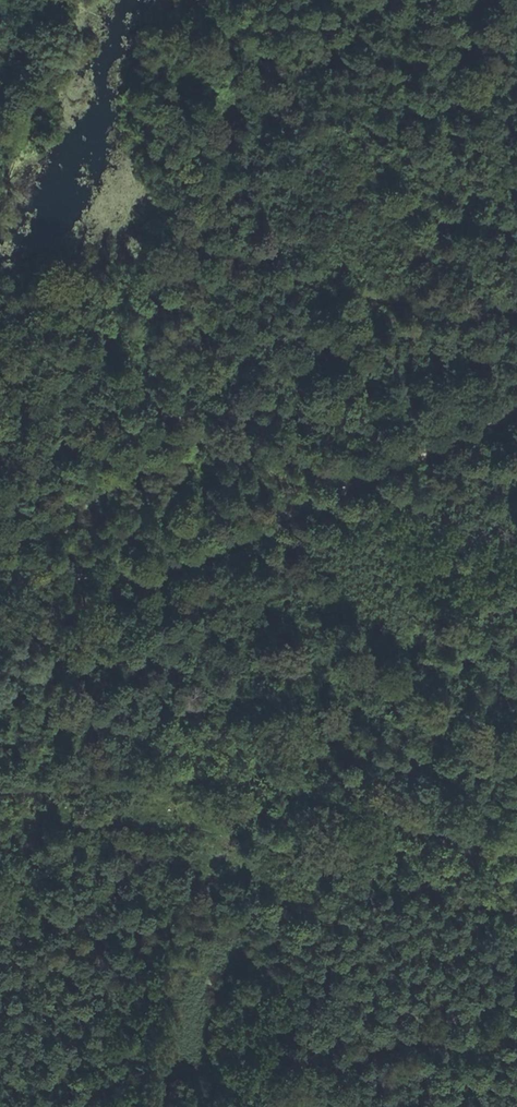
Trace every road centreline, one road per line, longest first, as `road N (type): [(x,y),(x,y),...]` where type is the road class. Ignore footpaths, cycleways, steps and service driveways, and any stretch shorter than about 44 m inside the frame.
road 1 (track): [(516,414),(148,574),(87,578),(0,613)]
road 2 (track): [(516,991),(374,1037),(209,1106)]

